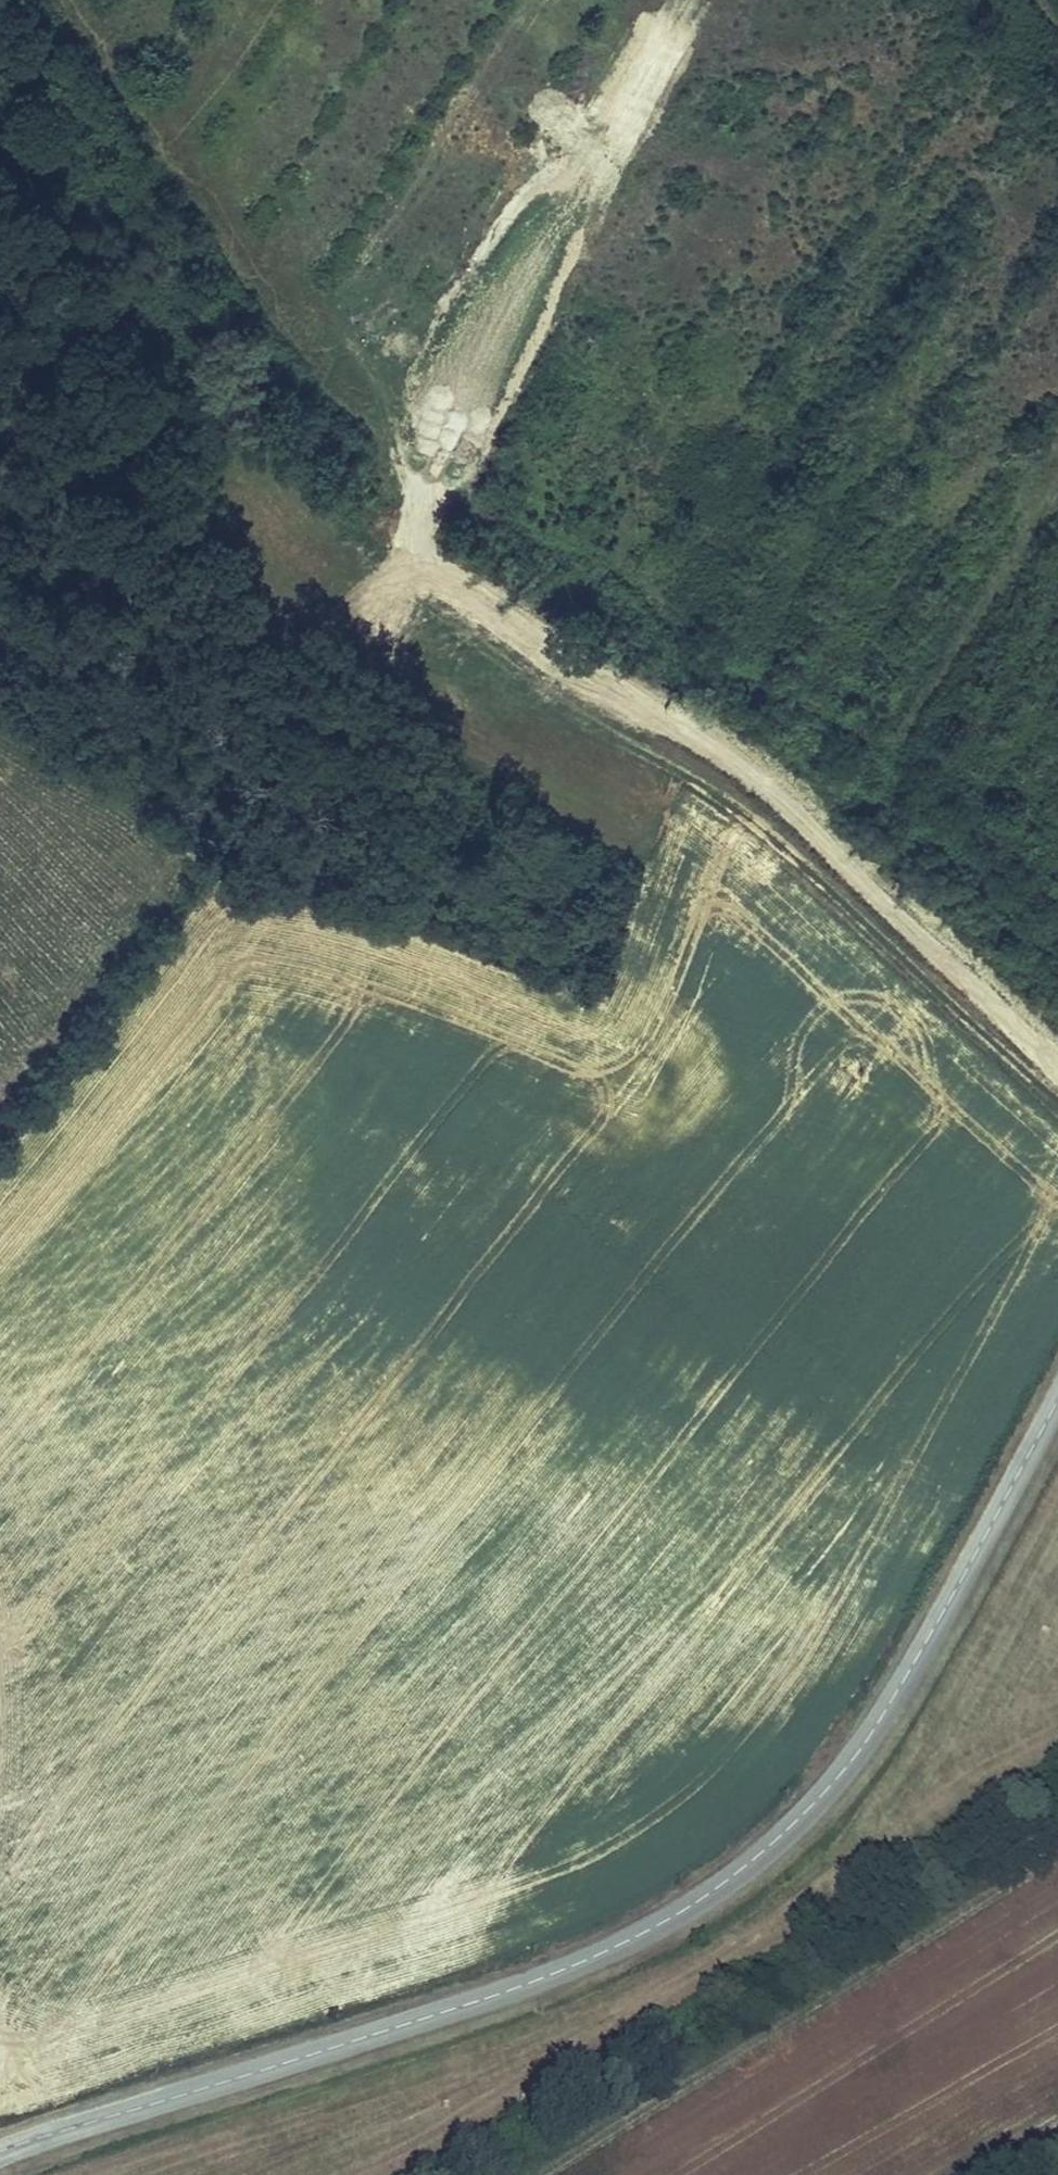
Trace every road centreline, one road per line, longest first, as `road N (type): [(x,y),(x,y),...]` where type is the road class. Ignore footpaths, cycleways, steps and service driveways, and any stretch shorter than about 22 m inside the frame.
road 1 (tertiary): [(1057,1405),(878,1722),(836,1780),(728,1886),(577,1963),(0,2152)]
road 2 (track): [(1057,1848),(525,2174)]

